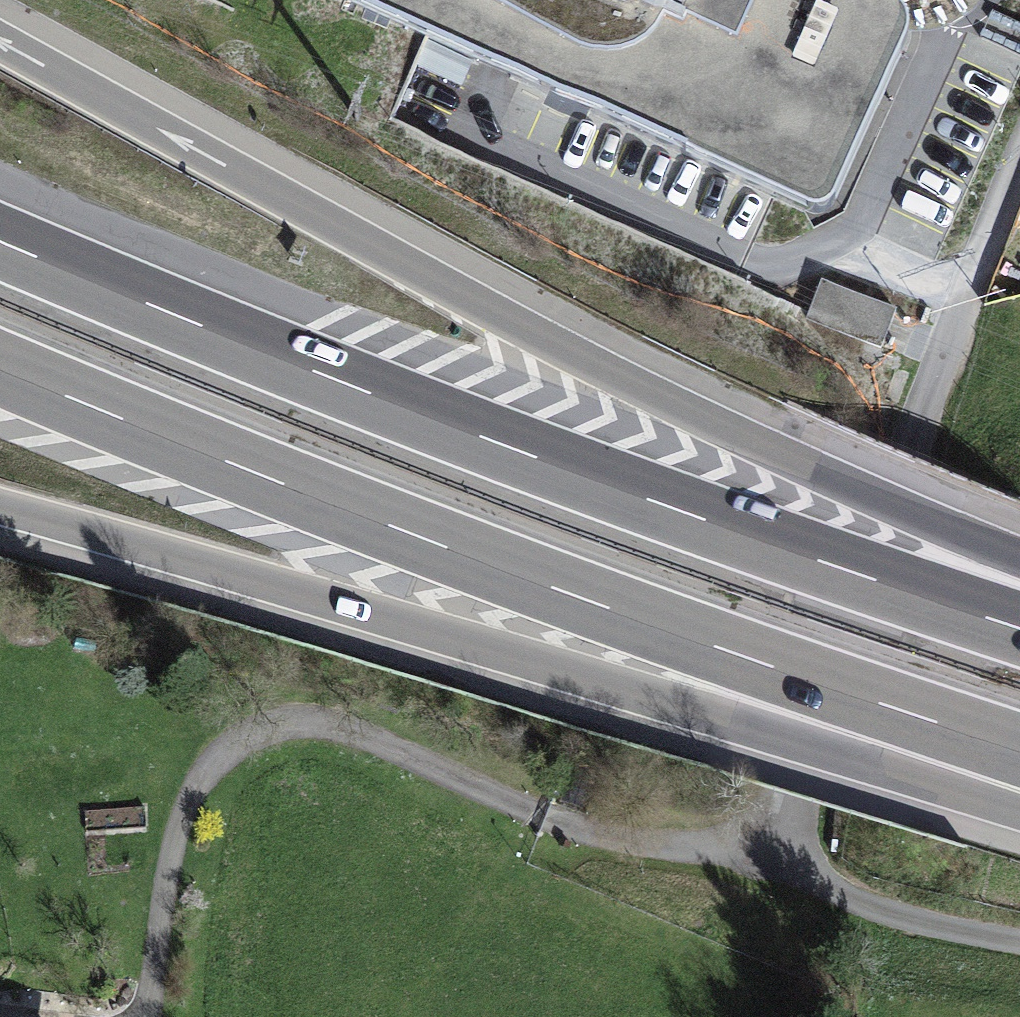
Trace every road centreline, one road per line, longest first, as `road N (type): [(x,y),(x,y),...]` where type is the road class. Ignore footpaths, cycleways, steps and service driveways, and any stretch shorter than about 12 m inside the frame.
road 1 (motorway): [(1019,546),(870,494),(499,316),(0,43)]
road 2 (motorway): [(1019,627),(511,448),(0,239)]
road 3 (motorway): [(0,369),(580,599),(1019,751)]
road 4 (motorway): [(0,510),(1019,811)]
road 5 (track): [(797,819),(697,853),(533,818),(353,732),(193,760),(148,1016)]
road 6 (track): [(1019,157),(915,426),(797,819)]
road 7 (track): [(797,819),(827,905),(1019,945)]

